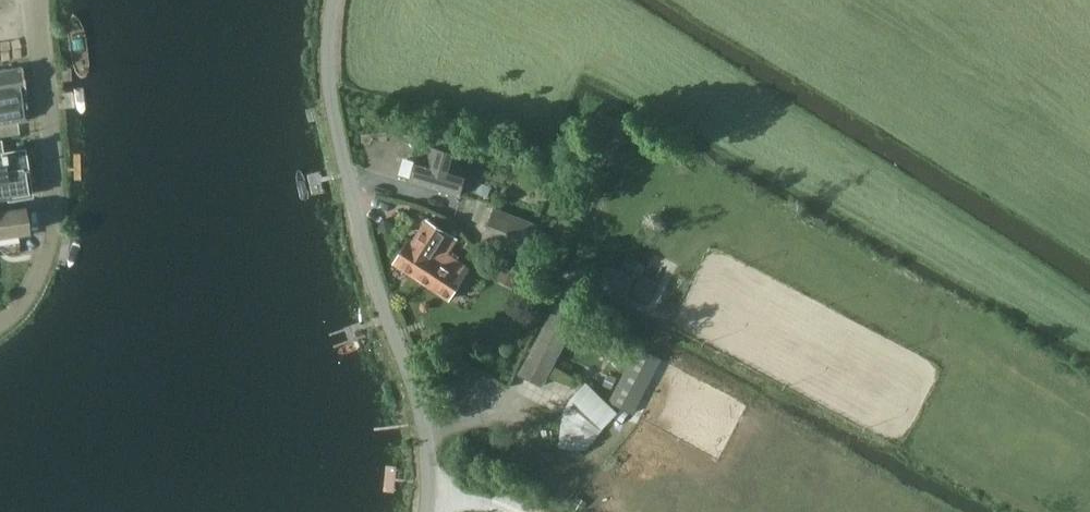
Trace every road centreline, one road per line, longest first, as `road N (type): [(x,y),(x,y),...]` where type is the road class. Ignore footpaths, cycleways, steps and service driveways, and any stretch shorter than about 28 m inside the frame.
road 1 (unclassified): [(429,511),(428,435),(367,248),(332,86),(336,0)]
road 2 (residential): [(0,320),(29,303),(46,246),(42,0)]

